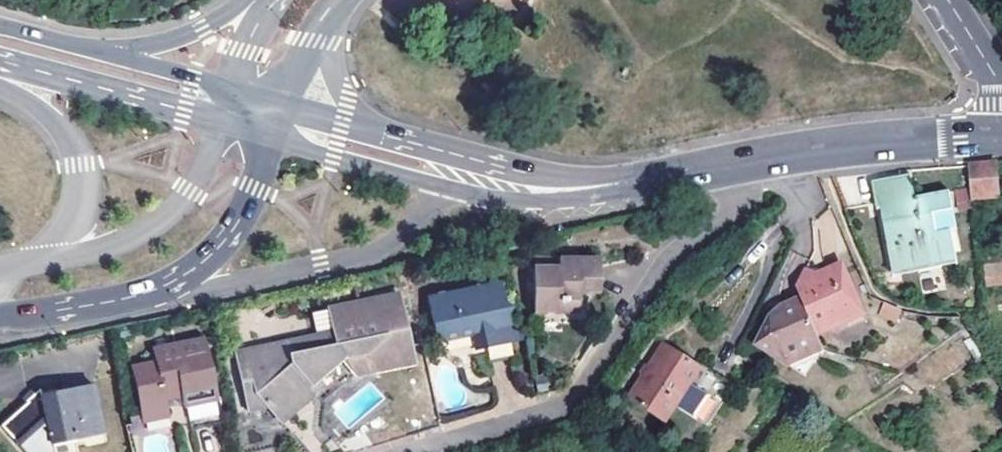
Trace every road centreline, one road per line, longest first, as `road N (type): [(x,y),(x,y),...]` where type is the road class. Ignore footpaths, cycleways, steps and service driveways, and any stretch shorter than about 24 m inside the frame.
road 1 (residential): [(415,451),(540,415),(582,389),(657,276),(730,213),(735,163)]
road 2 (primary): [(143,293),(188,291),(370,251),(391,241),(443,185)]
road 3 (tertiary): [(1001,135),(735,163)]
road 4 (tertiary): [(614,183),(504,167),(368,132)]
road 5 (primary): [(221,121),(190,193),(169,215),(121,244),(42,263)]
road 6 (tertiary): [(0,60),(221,121)]
road 7 (primary): [(0,92),(53,121),(73,152),(75,204),(42,263)]
road 8 (primary): [(143,293),(222,242),(254,190),(271,137)]
road 9 (tertiary): [(271,137),(443,185)]
road 10 (tertiary): [(443,185),(537,199),(614,183)]
road 11 (residential): [(258,0),(167,40),(107,53)]
road 12 (residential): [(948,0),(993,72),(1001,135)]
road 13 (primary): [(0,316),(143,293)]
road 14 (tertiary): [(231,89),(107,53)]
road 15 (tertiary): [(735,163),(614,183)]

